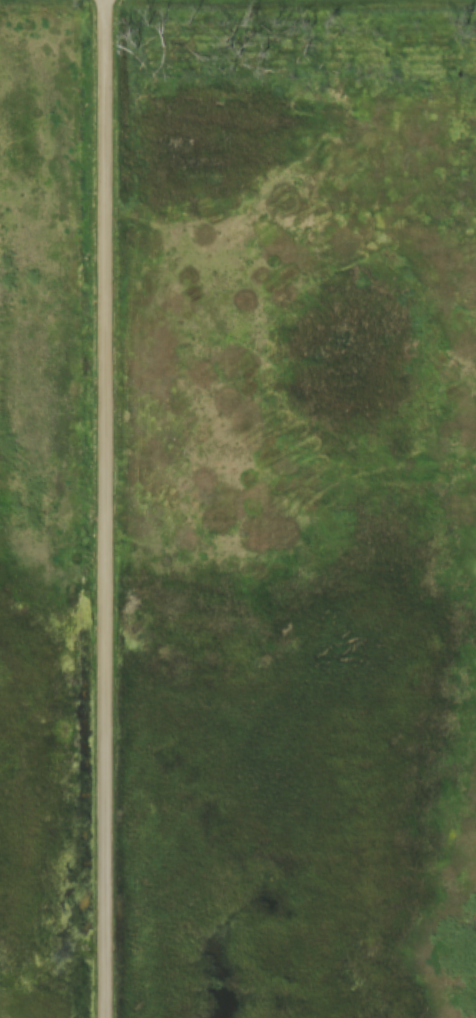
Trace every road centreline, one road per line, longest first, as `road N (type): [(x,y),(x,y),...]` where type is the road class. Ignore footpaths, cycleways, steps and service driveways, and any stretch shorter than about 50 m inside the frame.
road 1 (residential): [(98,1017),(101,0)]

